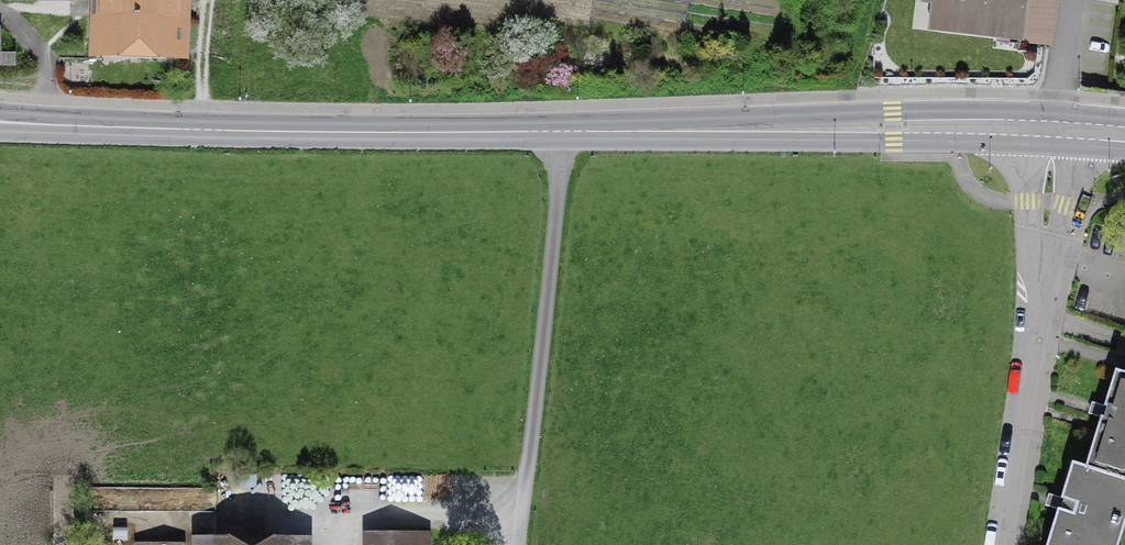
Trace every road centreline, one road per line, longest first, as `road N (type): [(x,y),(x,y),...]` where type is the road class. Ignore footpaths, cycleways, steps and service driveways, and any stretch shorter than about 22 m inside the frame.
road 1 (secondary): [(1055,129),(201,130),(0,121)]
road 2 (residential): [(1055,129),(1007,544)]
road 3 (track): [(517,544),(562,131)]
road 4 (track): [(209,0),(201,130)]

